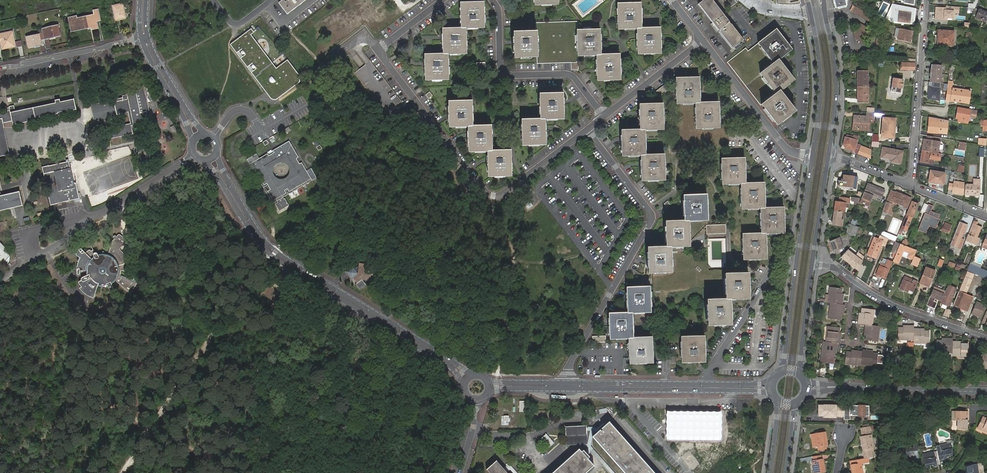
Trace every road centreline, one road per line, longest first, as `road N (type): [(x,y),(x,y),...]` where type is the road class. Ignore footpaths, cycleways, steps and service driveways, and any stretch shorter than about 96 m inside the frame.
road 1 (residential): [(587,130),(502,195),(486,192),(383,52),(441,0)]
road 2 (residential): [(470,374),(256,231),(216,151)]
road 3 (residential): [(204,160),(252,234),(462,382)]
road 4 (residential): [(560,382),(651,217),(587,130)]
road 5 (residential): [(489,394),(772,394)]
road 6 (track): [(127,472),(266,246)]
road 7 (secondary): [(813,156),(782,371)]
road 8 (residential): [(773,379),(560,382)]
road 9 (residential): [(493,0),(502,68),(516,76),(569,74),(604,117)]
road 10 (residential): [(925,0),(911,185)]
road 11 (residential): [(704,40),(781,144),(813,156)]
road 12 (track): [(357,472),(379,322)]
road 13 (secondary): [(829,156),(837,83),(825,10)]
road 14 (residential): [(142,38),(0,68)]
road 15 (residential): [(853,281),(903,309),(986,337)]
road 16 (secondary): [(811,13),(821,72),(813,156)]
road 17 (tertiary): [(843,387),(986,391)]
road 18 (residential): [(704,40),(604,117)]

